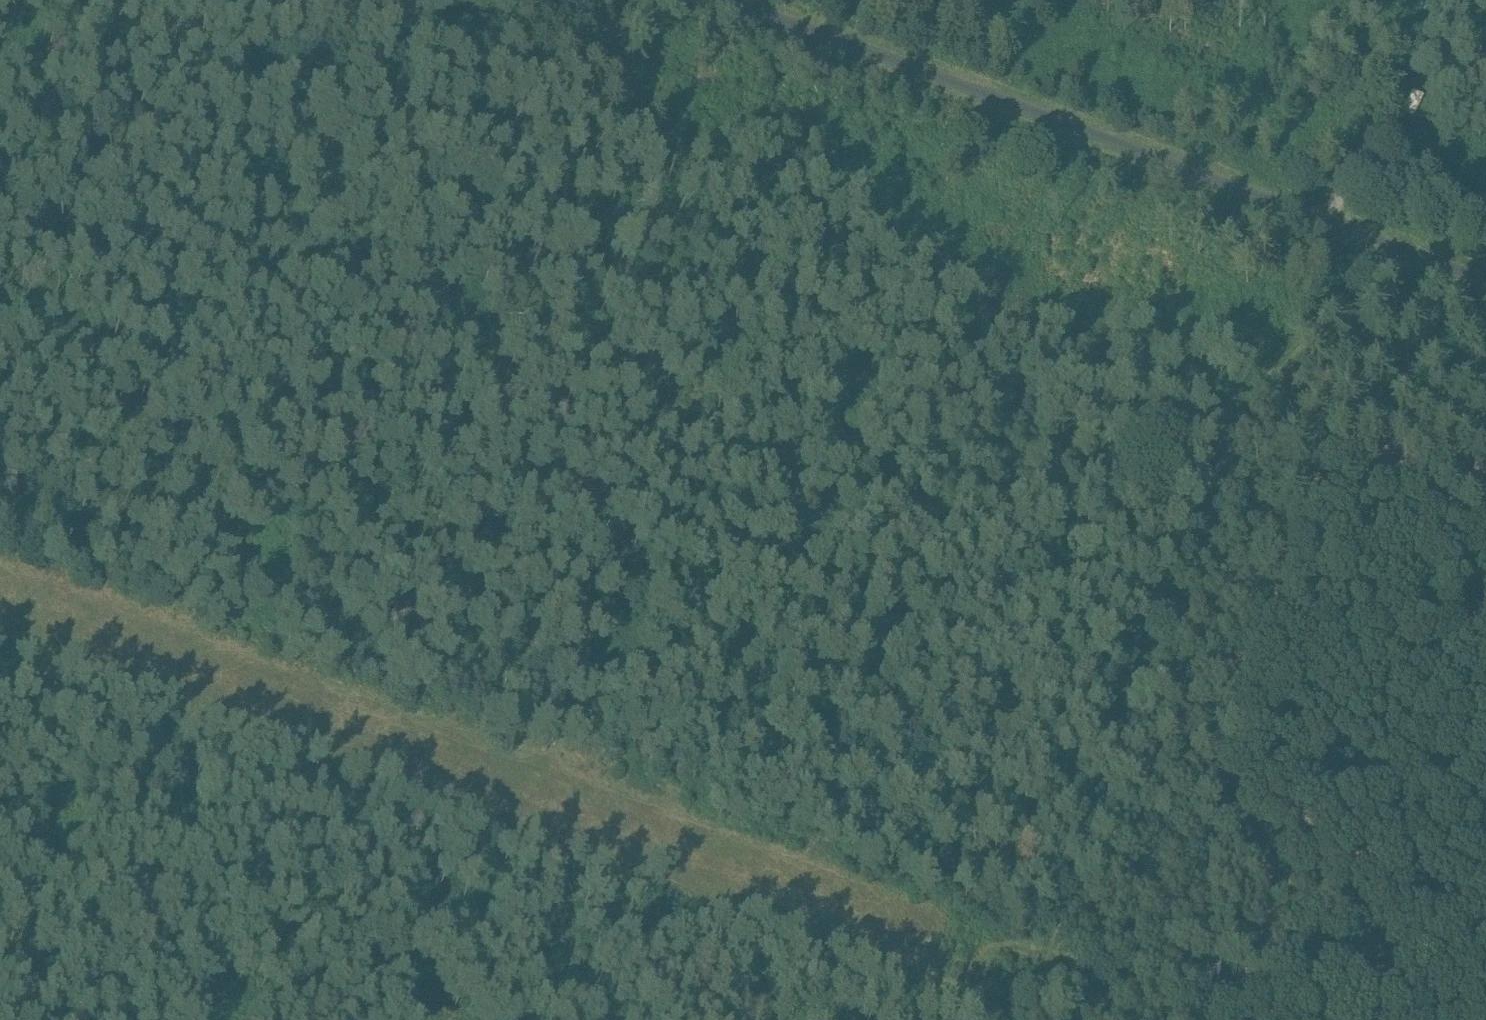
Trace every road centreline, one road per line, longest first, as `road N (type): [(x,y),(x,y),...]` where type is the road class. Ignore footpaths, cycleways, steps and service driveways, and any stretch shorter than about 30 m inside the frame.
road 1 (track): [(1020,1019),(1276,388),(1404,252)]
road 2 (track): [(1332,225),(733,0)]
road 3 (track): [(1422,0),(1332,225)]
road 4 (track): [(1158,1019),(1043,960)]

